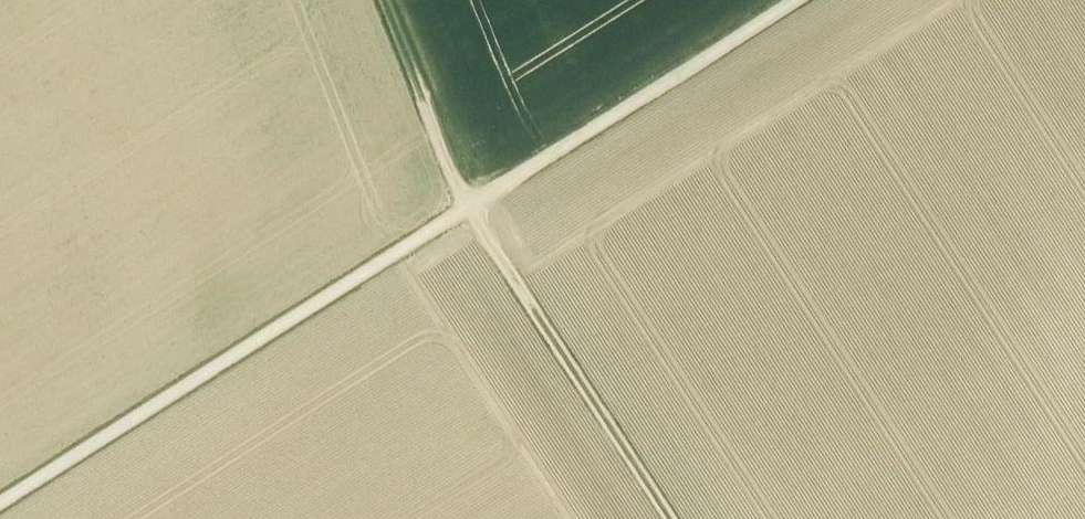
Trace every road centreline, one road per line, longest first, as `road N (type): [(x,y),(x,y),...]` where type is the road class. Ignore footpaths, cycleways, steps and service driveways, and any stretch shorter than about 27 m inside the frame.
road 1 (track): [(0,505),(801,0)]
road 2 (track): [(672,518),(472,207)]
road 3 (track): [(383,0),(472,207)]

